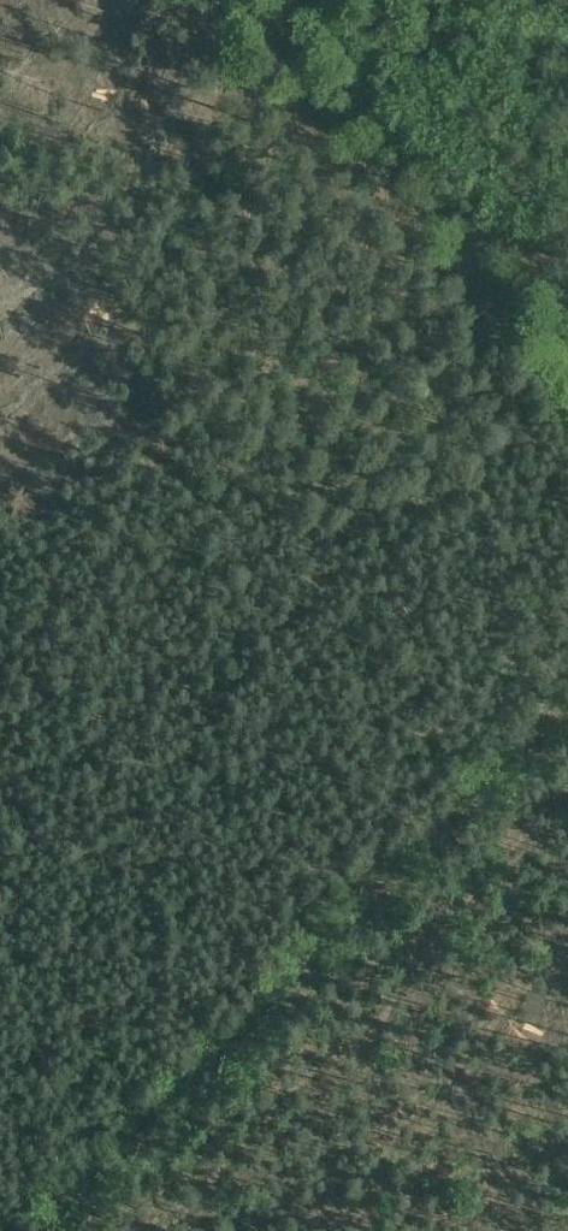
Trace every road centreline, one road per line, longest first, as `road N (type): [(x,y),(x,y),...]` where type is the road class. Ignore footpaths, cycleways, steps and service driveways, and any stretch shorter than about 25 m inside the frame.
road 1 (track): [(217,0),(567,372)]

